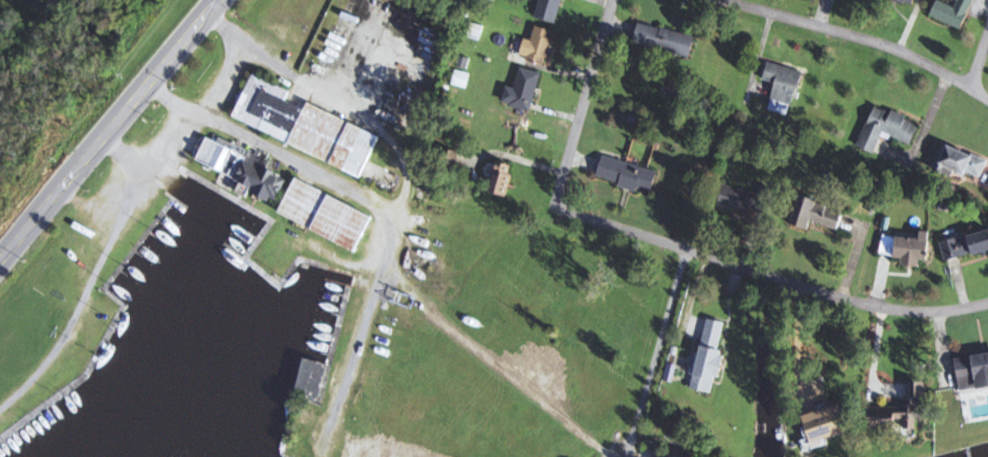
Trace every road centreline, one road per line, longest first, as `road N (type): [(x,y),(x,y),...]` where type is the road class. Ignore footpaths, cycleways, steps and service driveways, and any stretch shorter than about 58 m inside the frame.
road 1 (residential): [(559,203),(687,252),(886,310),(987,303)]
road 2 (primary): [(221,0),(0,264)]
road 3 (residential): [(987,98),(894,48),(720,0)]
road 4 (residential): [(559,203),(614,0)]

